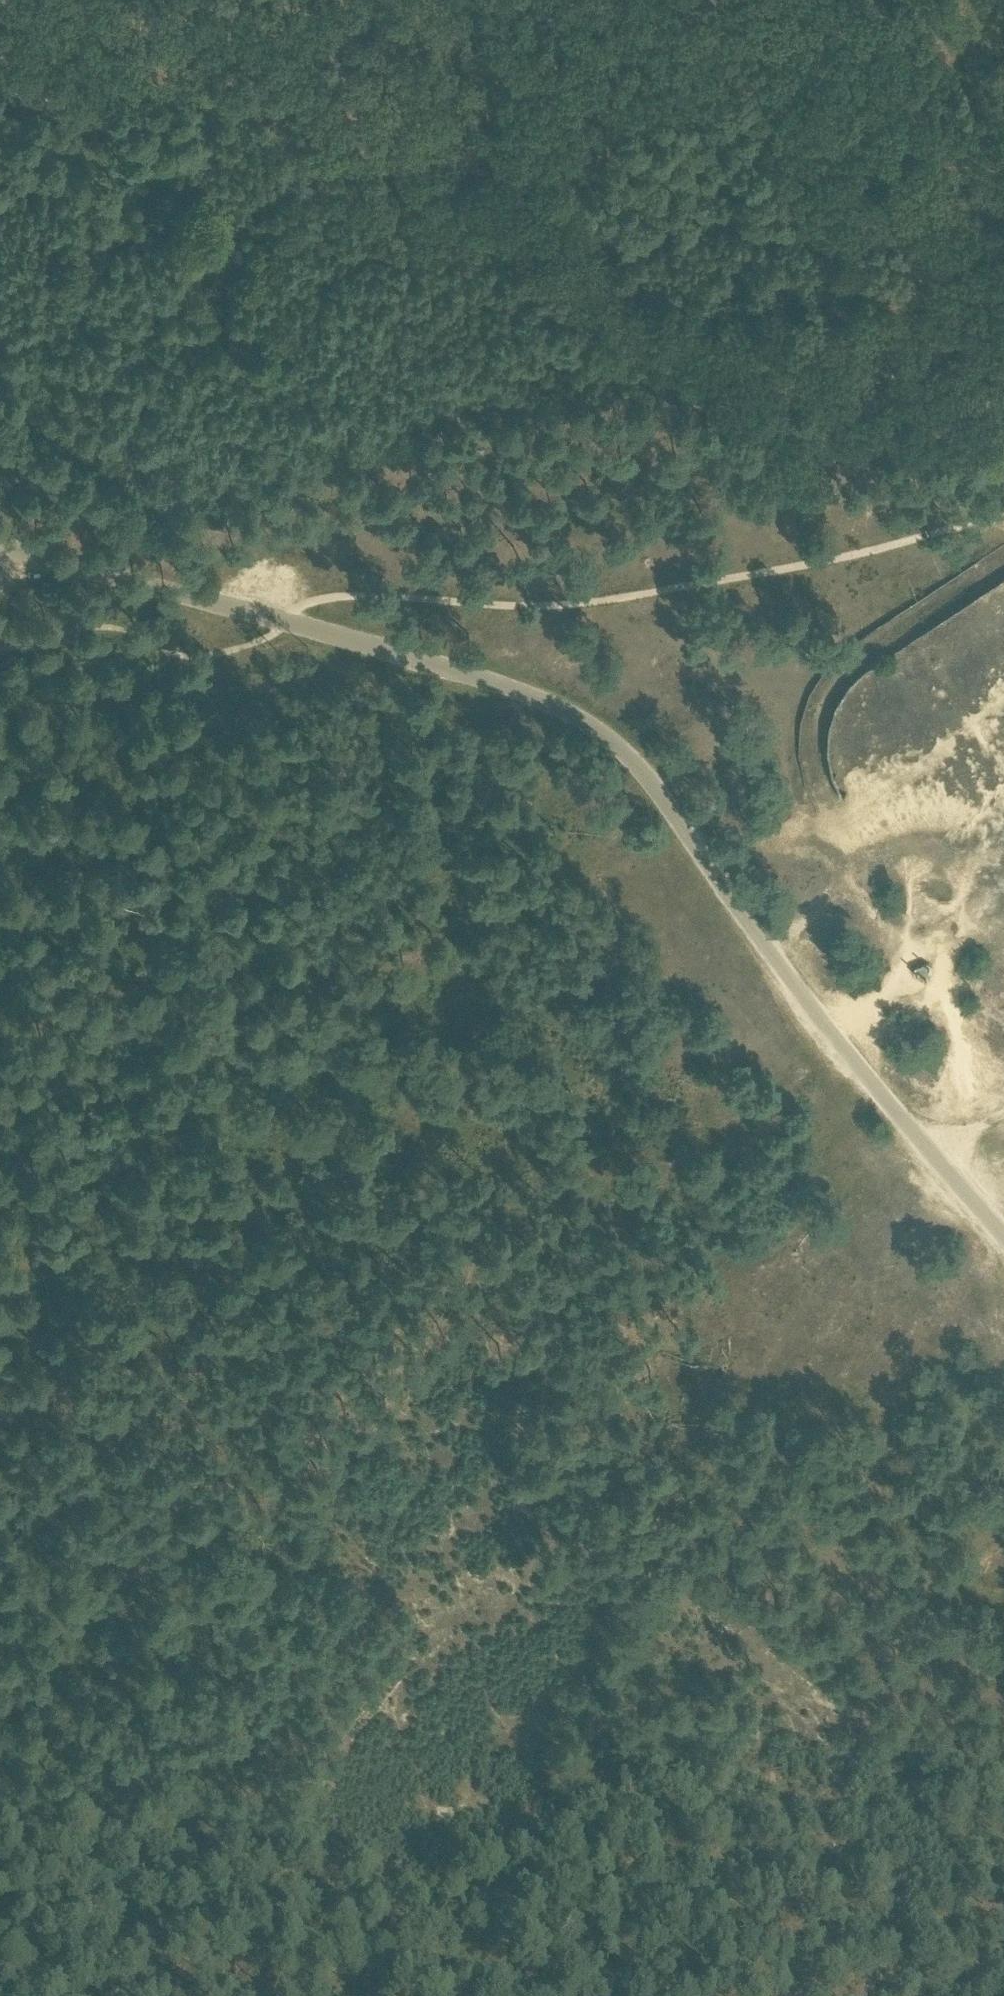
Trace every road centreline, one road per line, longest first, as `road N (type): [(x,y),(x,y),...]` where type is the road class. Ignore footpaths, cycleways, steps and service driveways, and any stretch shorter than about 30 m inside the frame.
road 1 (unclassified): [(1003,1240),(908,1132),(620,748),(574,714),(480,678),(0,547)]

